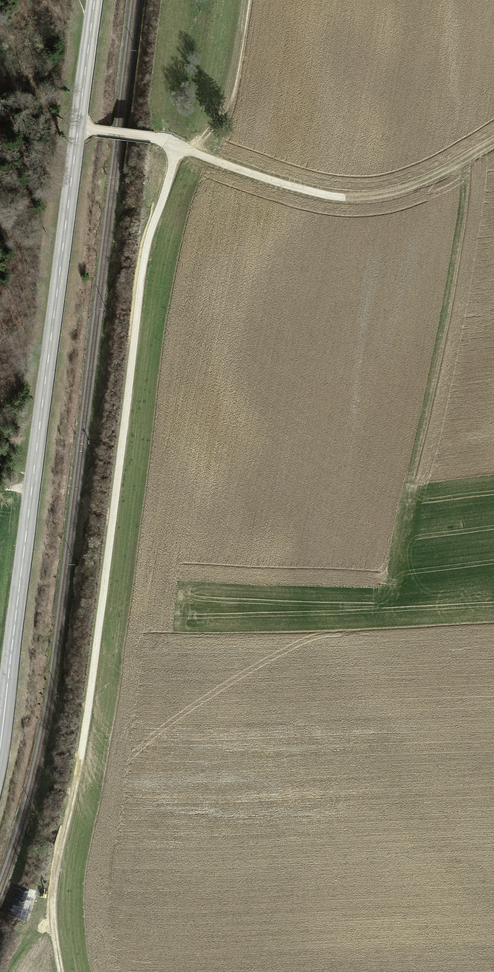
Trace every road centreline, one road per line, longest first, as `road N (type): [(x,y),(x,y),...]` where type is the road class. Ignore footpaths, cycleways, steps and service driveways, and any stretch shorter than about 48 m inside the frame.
road 1 (track): [(177,146),(142,275),(79,764),(53,890),(60,971)]
road 2 (tertiary): [(0,747),(95,0)]
road 3 (track): [(177,146),(333,198),(406,190),(493,146)]

